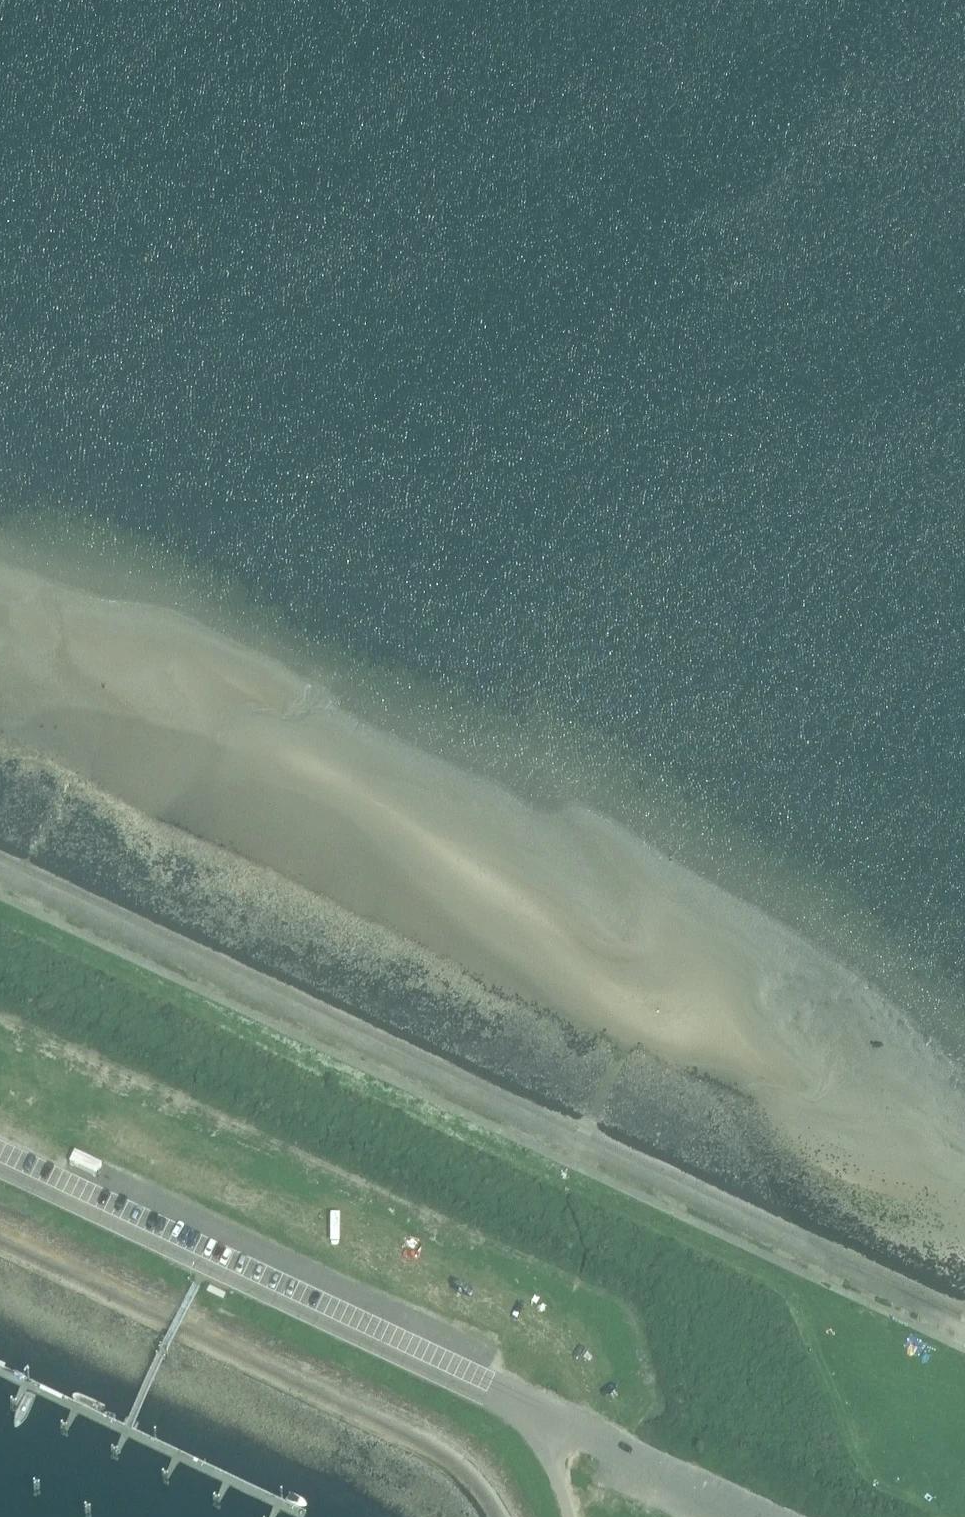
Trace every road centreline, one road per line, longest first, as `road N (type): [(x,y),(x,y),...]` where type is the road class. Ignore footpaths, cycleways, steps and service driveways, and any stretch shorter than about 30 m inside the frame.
road 1 (unclassified): [(0,1170),(544,1420)]
road 2 (unclassified): [(747,1516),(544,1420)]

